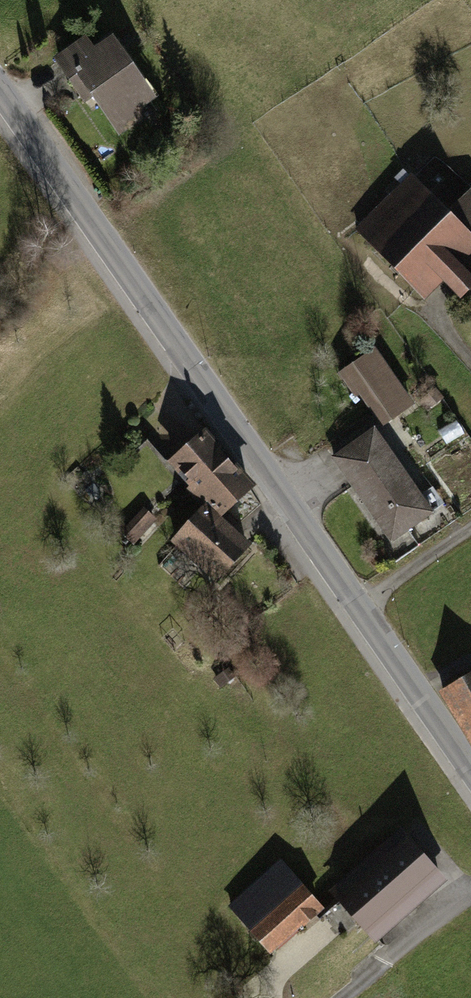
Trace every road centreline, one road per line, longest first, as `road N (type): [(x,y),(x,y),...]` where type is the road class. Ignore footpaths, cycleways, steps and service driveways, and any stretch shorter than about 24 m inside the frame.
road 1 (secondary): [(0,94),(361,608)]
road 2 (secondary): [(361,608),(470,768)]
road 3 (residential): [(470,889),(338,997)]
road 4 (residential): [(470,529),(361,608)]

